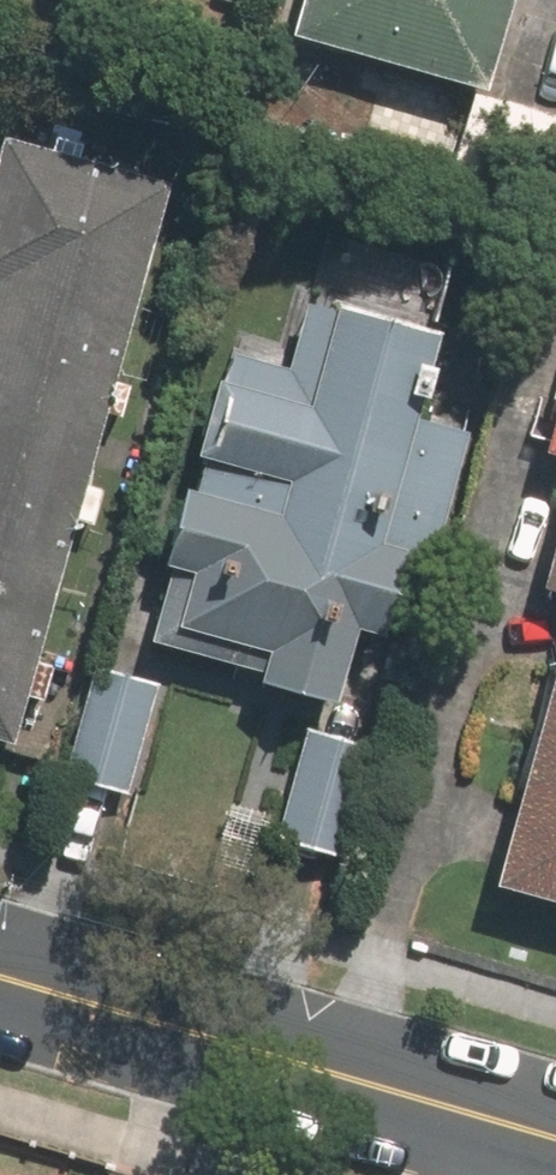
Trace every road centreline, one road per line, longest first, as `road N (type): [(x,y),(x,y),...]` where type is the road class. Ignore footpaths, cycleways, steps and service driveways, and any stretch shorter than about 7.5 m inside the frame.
road 1 (residential): [(0,978),(555,1139)]

